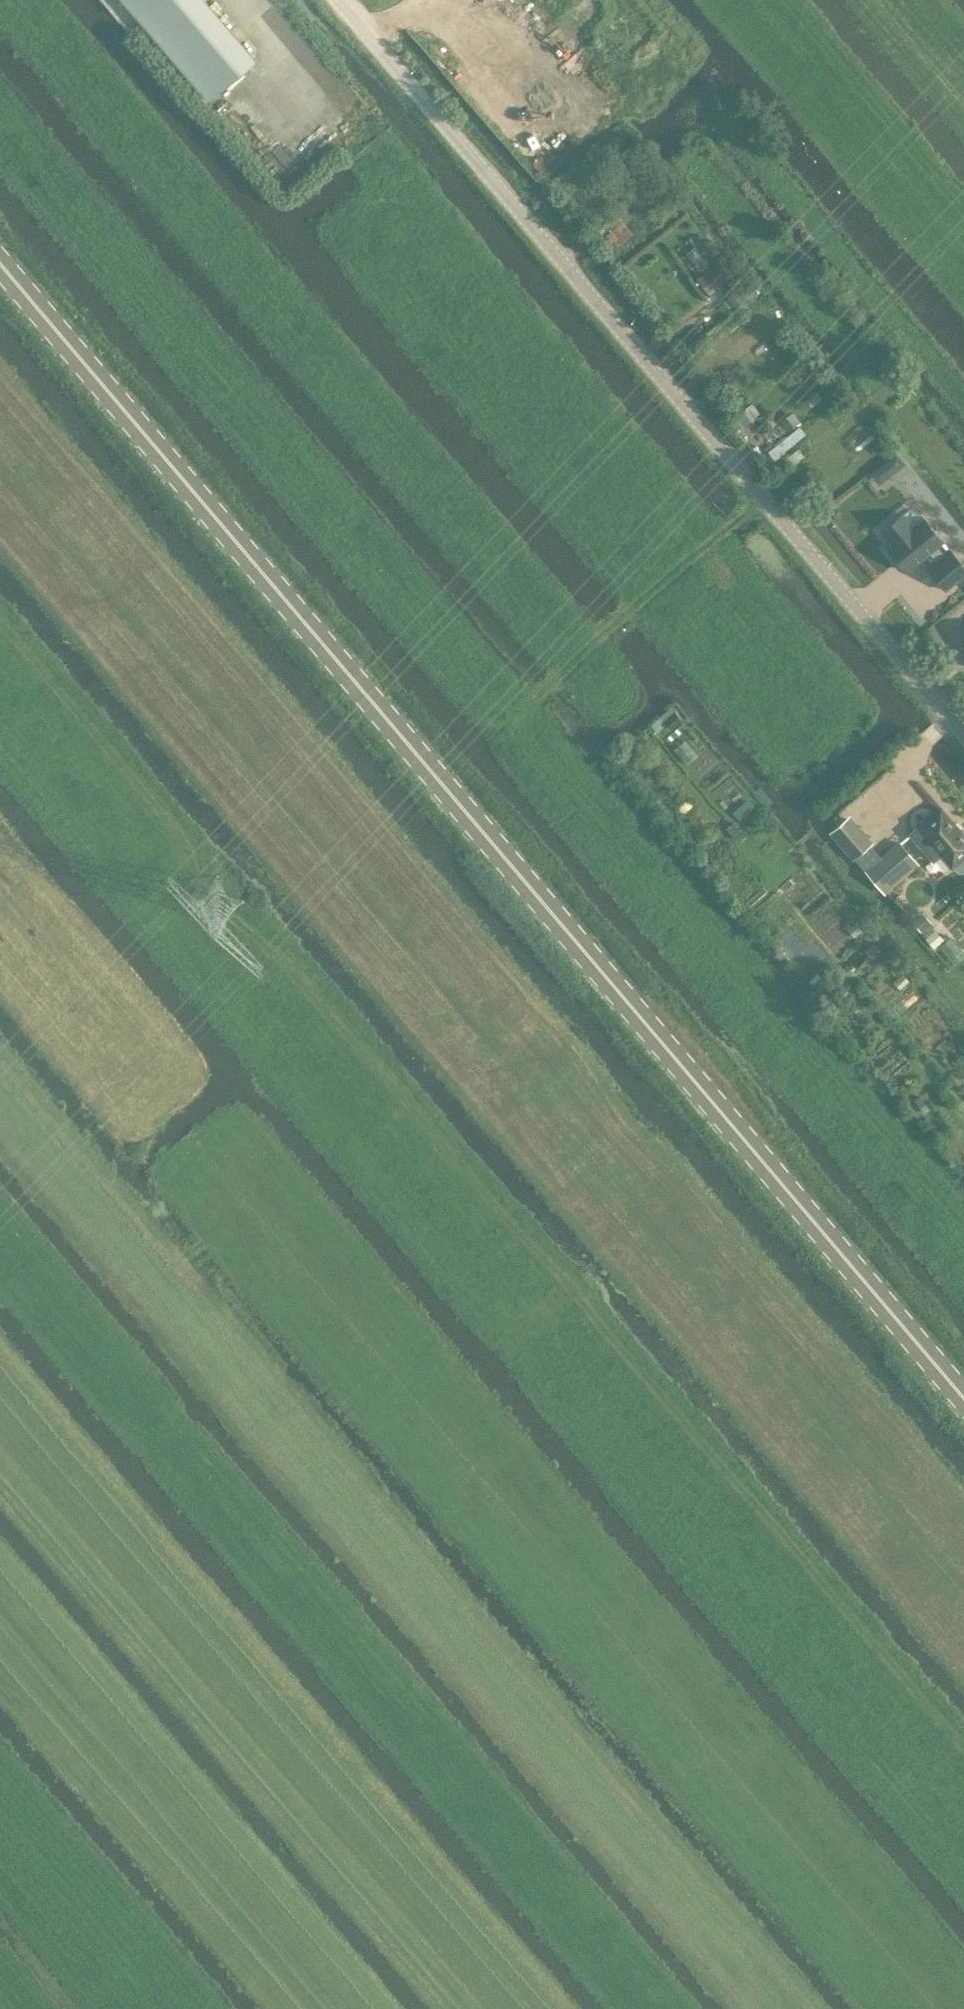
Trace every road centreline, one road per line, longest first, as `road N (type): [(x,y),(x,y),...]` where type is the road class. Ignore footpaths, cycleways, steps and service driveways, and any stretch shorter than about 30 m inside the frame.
road 1 (secondary): [(963,1395),(0,265)]
road 2 (tertiary): [(963,743),(332,0)]
road 3 (track): [(534,609),(557,638),(577,636),(761,500)]

